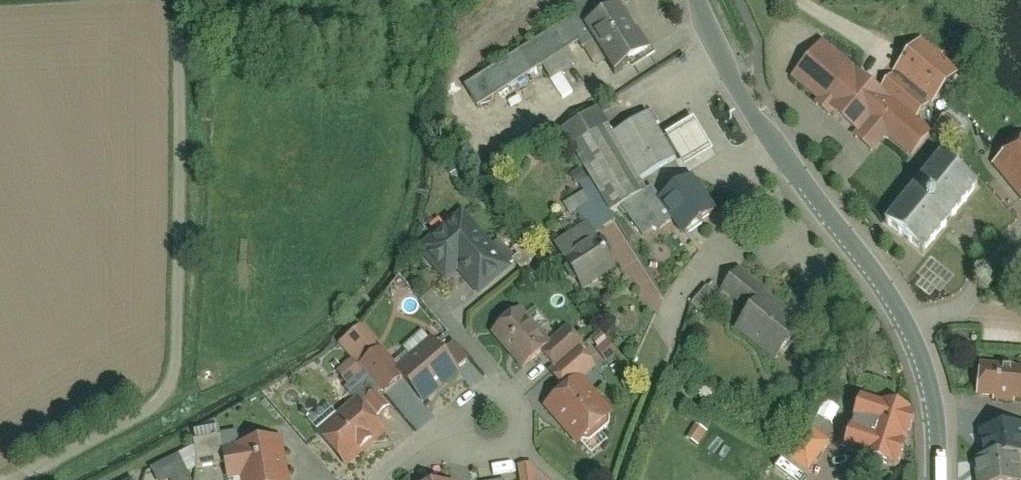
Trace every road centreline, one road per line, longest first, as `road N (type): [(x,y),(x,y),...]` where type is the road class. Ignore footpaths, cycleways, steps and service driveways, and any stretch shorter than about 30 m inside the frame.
road 1 (tertiary): [(691,0),(755,118),(890,295),(914,340)]
road 2 (residential): [(914,340),(1020,237)]
road 3 (tertiary): [(914,340),(934,406),(936,479)]
road 4 (residential): [(381,479),(387,467),(493,396)]

